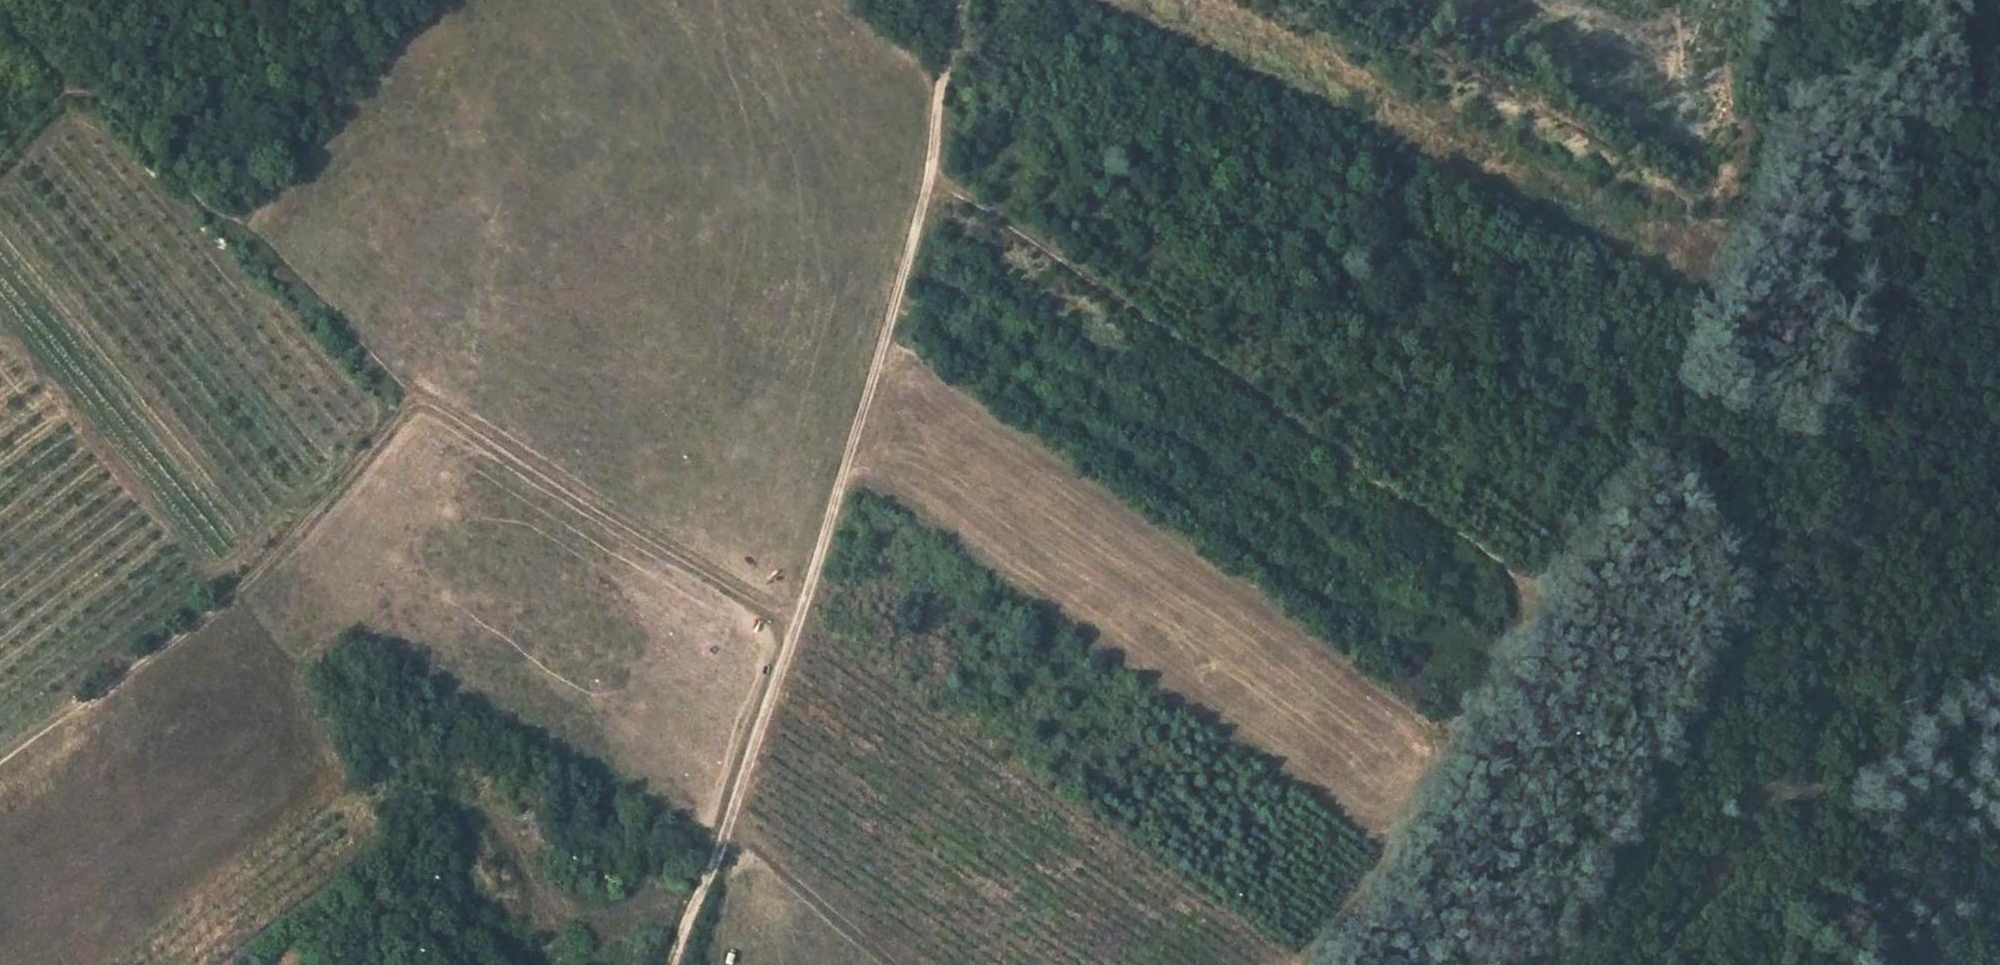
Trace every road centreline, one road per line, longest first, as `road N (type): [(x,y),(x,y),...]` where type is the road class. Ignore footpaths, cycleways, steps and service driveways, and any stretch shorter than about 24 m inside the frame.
road 1 (track): [(930,179),(980,205),(1528,591),(1536,669),(1500,893),(1462,940)]
road 2 (track): [(671,964),(685,912),(714,870),(842,465),(894,336),(964,0)]
road 3 (track): [(0,763),(193,627),(260,566),(410,400)]

